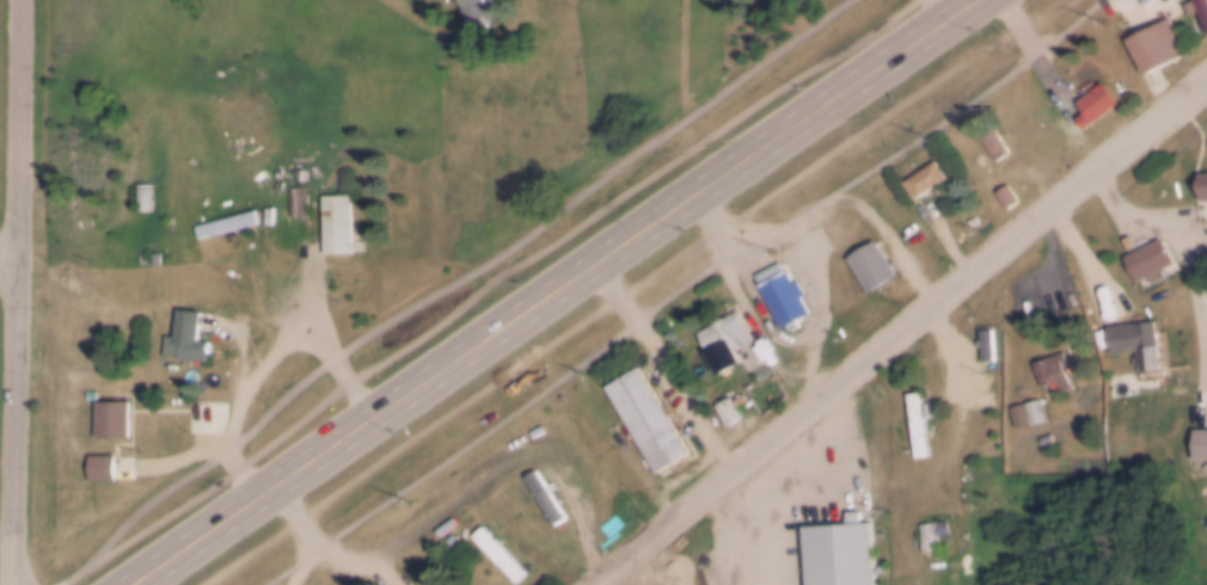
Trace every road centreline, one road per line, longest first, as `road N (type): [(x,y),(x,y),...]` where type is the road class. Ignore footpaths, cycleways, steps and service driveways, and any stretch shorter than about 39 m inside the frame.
road 1 (primary): [(129,584),(980,0)]
road 2 (residential): [(595,584),(1206,77)]
road 3 (residential): [(25,0),(17,584)]

